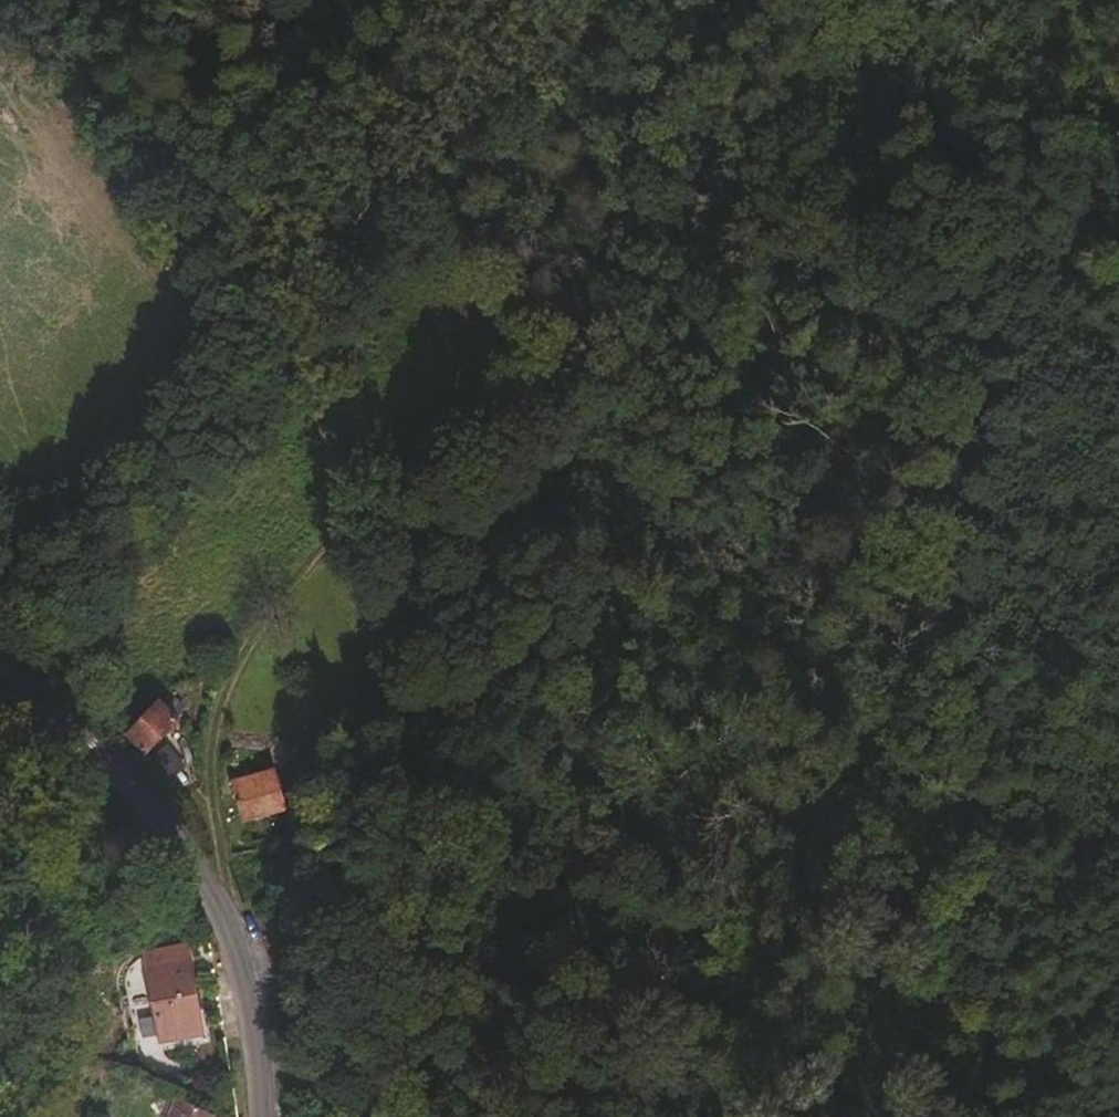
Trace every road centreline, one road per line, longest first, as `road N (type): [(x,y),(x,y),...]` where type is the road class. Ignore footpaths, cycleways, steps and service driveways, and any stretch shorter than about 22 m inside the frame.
road 1 (residential): [(0,659),(207,880),(242,973),(260,1055),(258,1116)]

